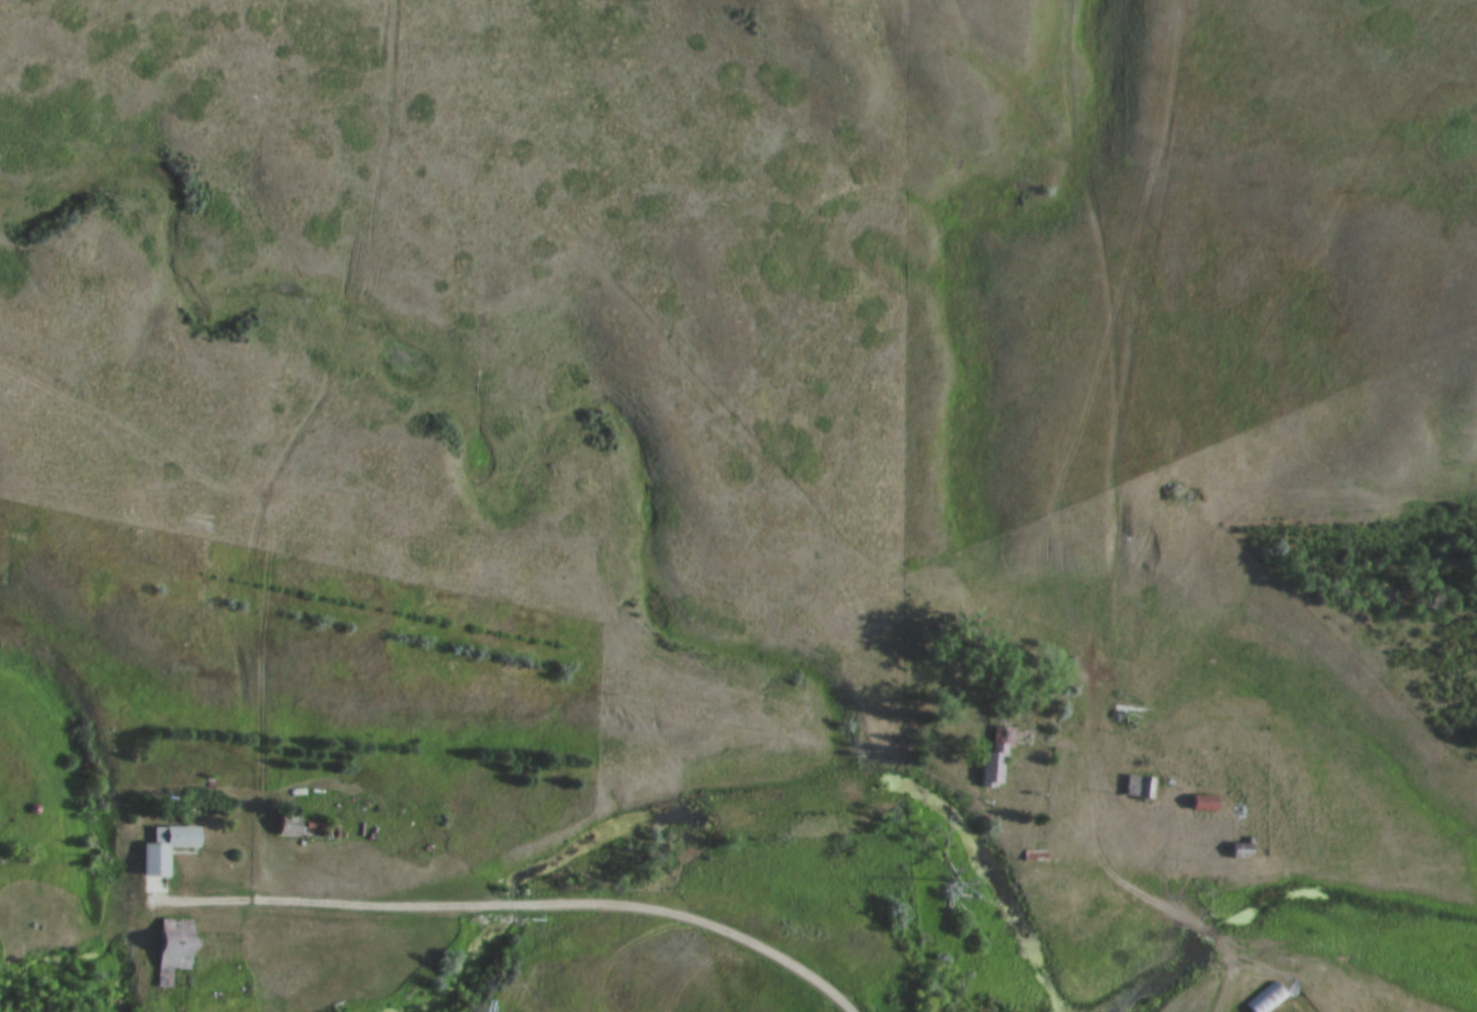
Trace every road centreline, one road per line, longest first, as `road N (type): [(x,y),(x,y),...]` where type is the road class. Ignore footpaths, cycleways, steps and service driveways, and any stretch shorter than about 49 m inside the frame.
road 1 (track): [(1111,803),(1109,854),(1121,880),(1232,957),(1225,1011)]

